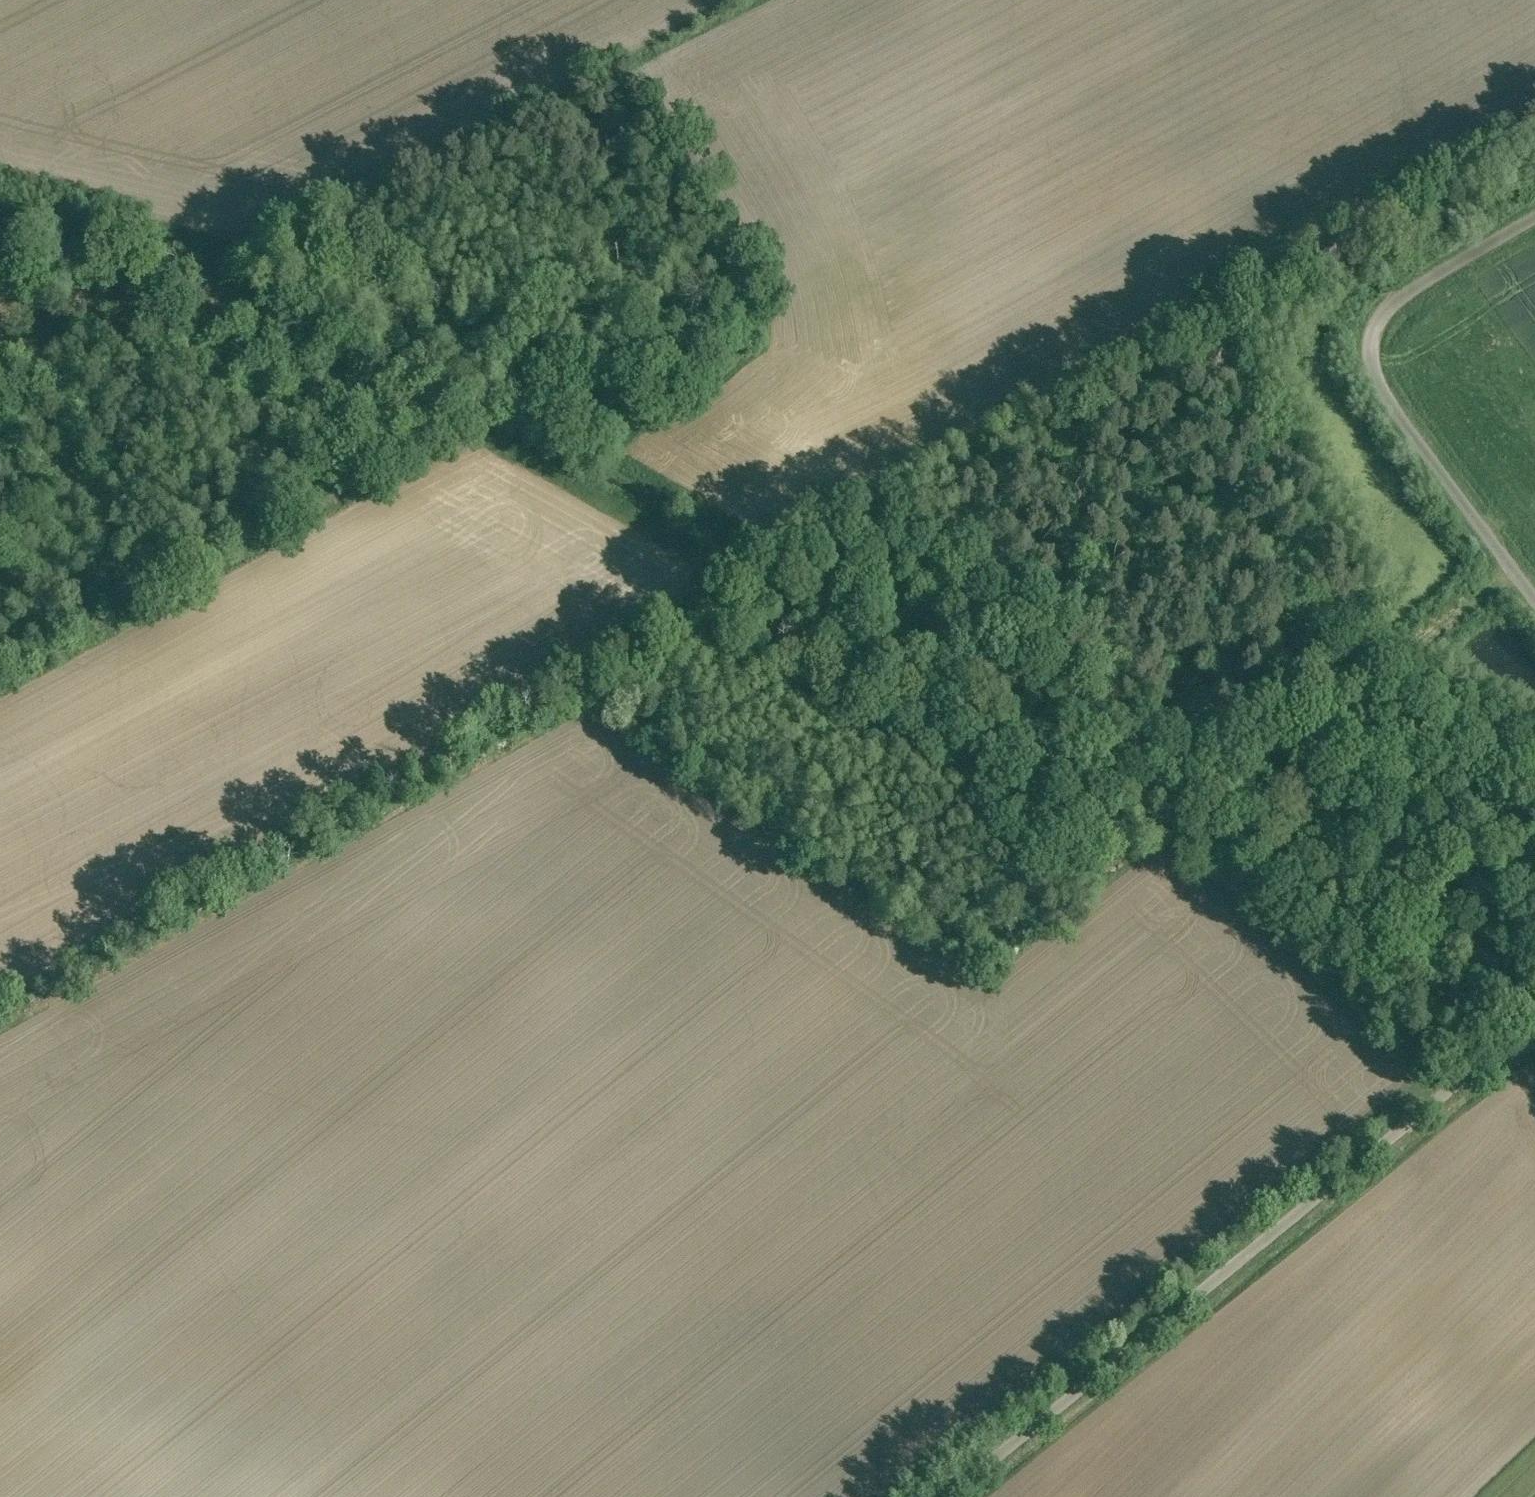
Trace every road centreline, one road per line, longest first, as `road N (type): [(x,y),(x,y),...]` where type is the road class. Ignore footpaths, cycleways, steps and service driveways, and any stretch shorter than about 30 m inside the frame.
road 1 (residential): [(926,1496),(1534,1011)]
road 2 (residential): [(1534,604),(1376,381),(1371,354),(1397,301),(1534,220)]

